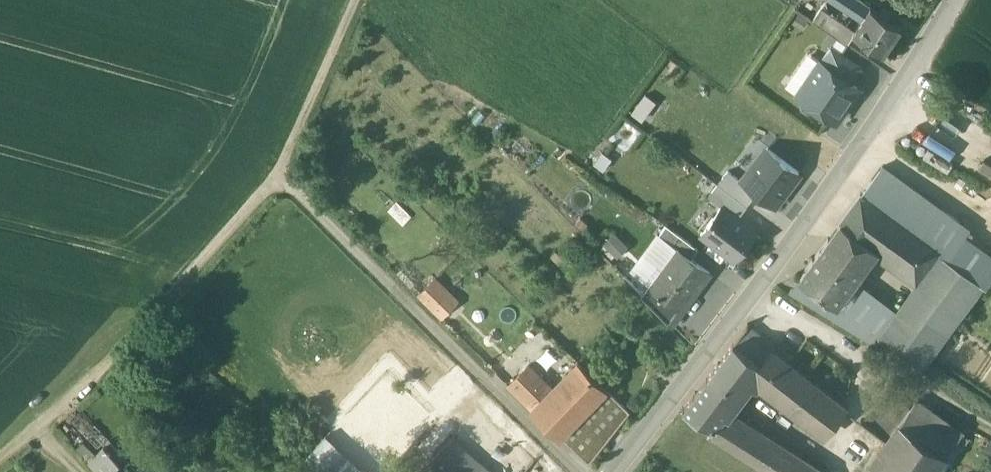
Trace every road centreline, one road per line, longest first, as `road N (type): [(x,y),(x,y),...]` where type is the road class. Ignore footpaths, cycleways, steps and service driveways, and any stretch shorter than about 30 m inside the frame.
road 1 (track): [(0,460),(281,178),(359,0)]
road 2 (residential): [(949,0),(846,168),(616,471)]
road 3 (track): [(495,385),(281,178)]

